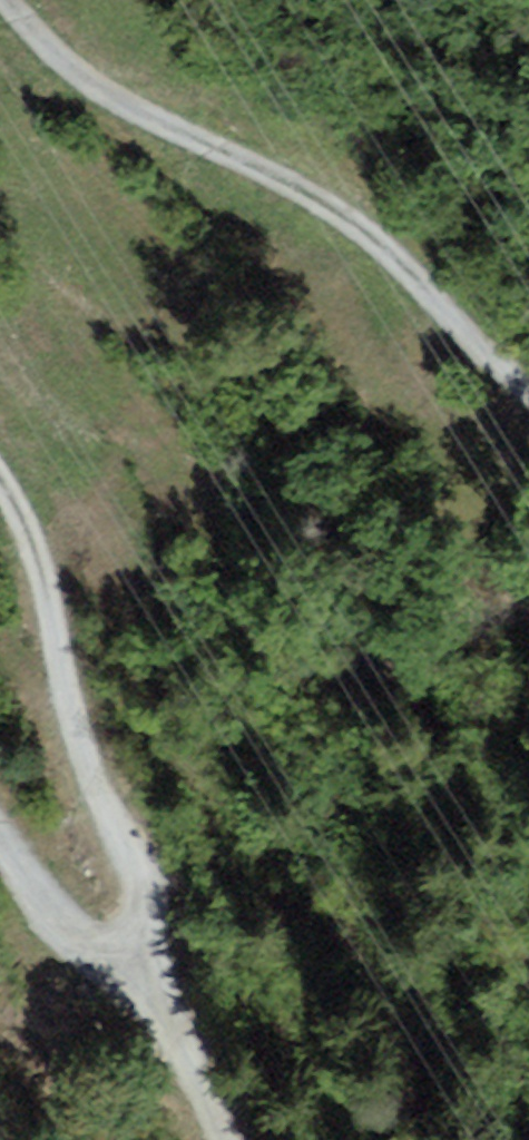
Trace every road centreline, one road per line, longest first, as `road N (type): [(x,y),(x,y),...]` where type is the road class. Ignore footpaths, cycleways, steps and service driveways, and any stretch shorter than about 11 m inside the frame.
road 1 (track): [(2,0),(88,97),(337,216),(528,386)]
road 2 (track): [(156,998),(146,898),(89,767),(48,555),(0,489)]
road 3 (track): [(0,848),(49,927),(156,998)]
road 4 (track): [(156,998),(226,1139)]

